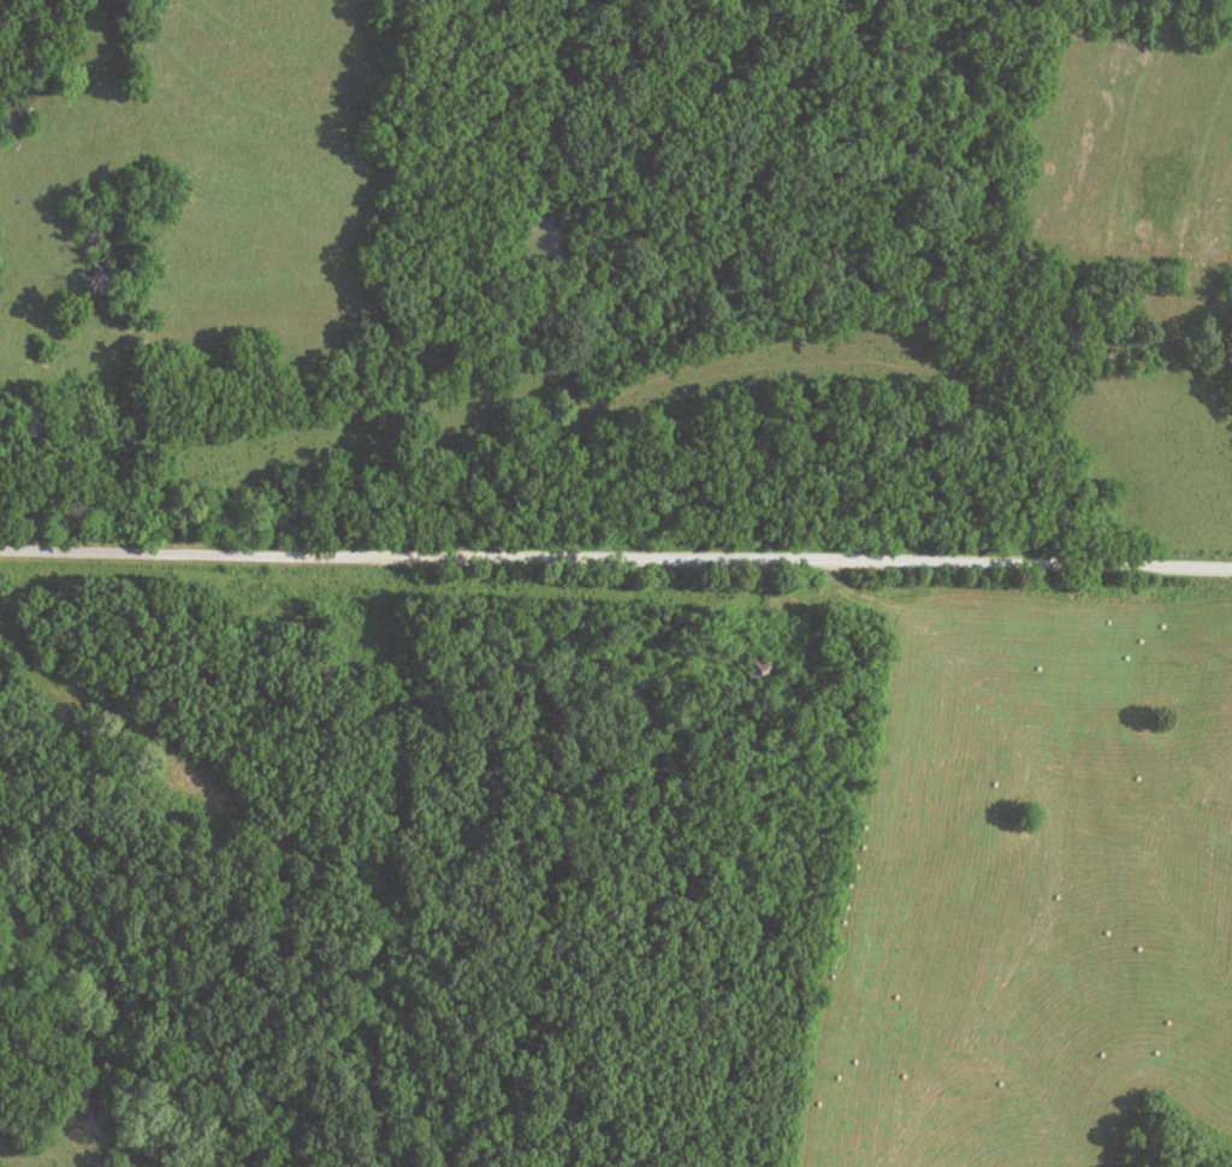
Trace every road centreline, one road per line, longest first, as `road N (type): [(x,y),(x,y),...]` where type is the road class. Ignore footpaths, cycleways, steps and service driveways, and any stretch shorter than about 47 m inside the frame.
road 1 (residential): [(1231,565),(0,546)]

